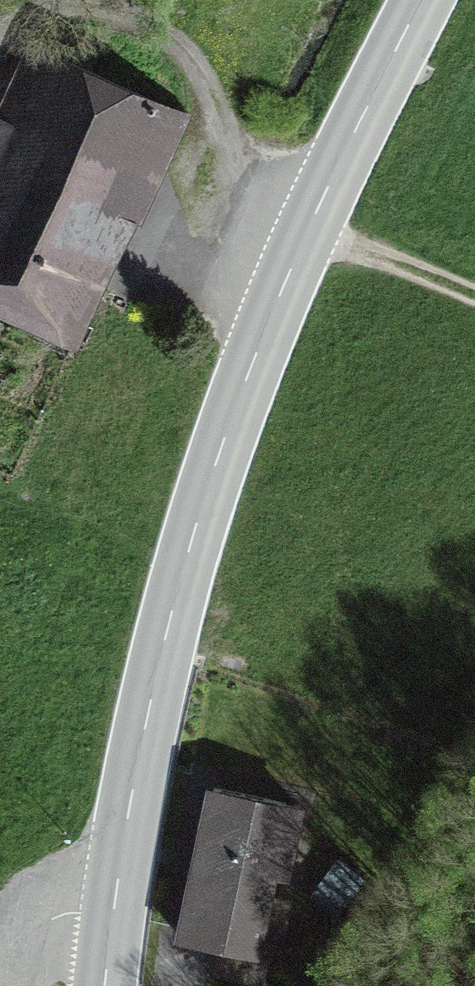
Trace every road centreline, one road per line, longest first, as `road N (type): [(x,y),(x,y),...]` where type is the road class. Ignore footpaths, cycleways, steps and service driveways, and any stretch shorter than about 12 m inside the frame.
road 1 (tertiary): [(108,930),(146,710),(206,503),(301,241),(429,0)]
road 2 (track): [(301,241),(474,312)]

